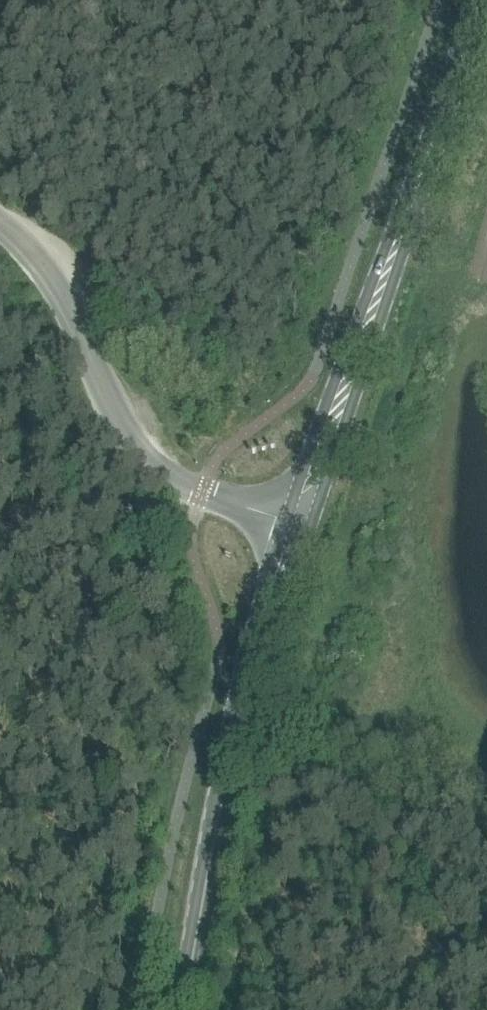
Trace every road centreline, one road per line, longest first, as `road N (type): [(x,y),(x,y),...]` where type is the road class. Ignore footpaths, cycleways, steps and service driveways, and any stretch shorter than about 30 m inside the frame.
road 1 (secondary): [(306,528),(483,0)]
road 2 (unclassified): [(306,528),(207,496),(155,463),(109,401),(39,263),(0,223)]
road 3 (secondary): [(236,752),(180,1009)]
road 4 (unclassified): [(486,809),(368,789),(236,752)]
road 5 (secondary): [(306,528),(236,752)]

